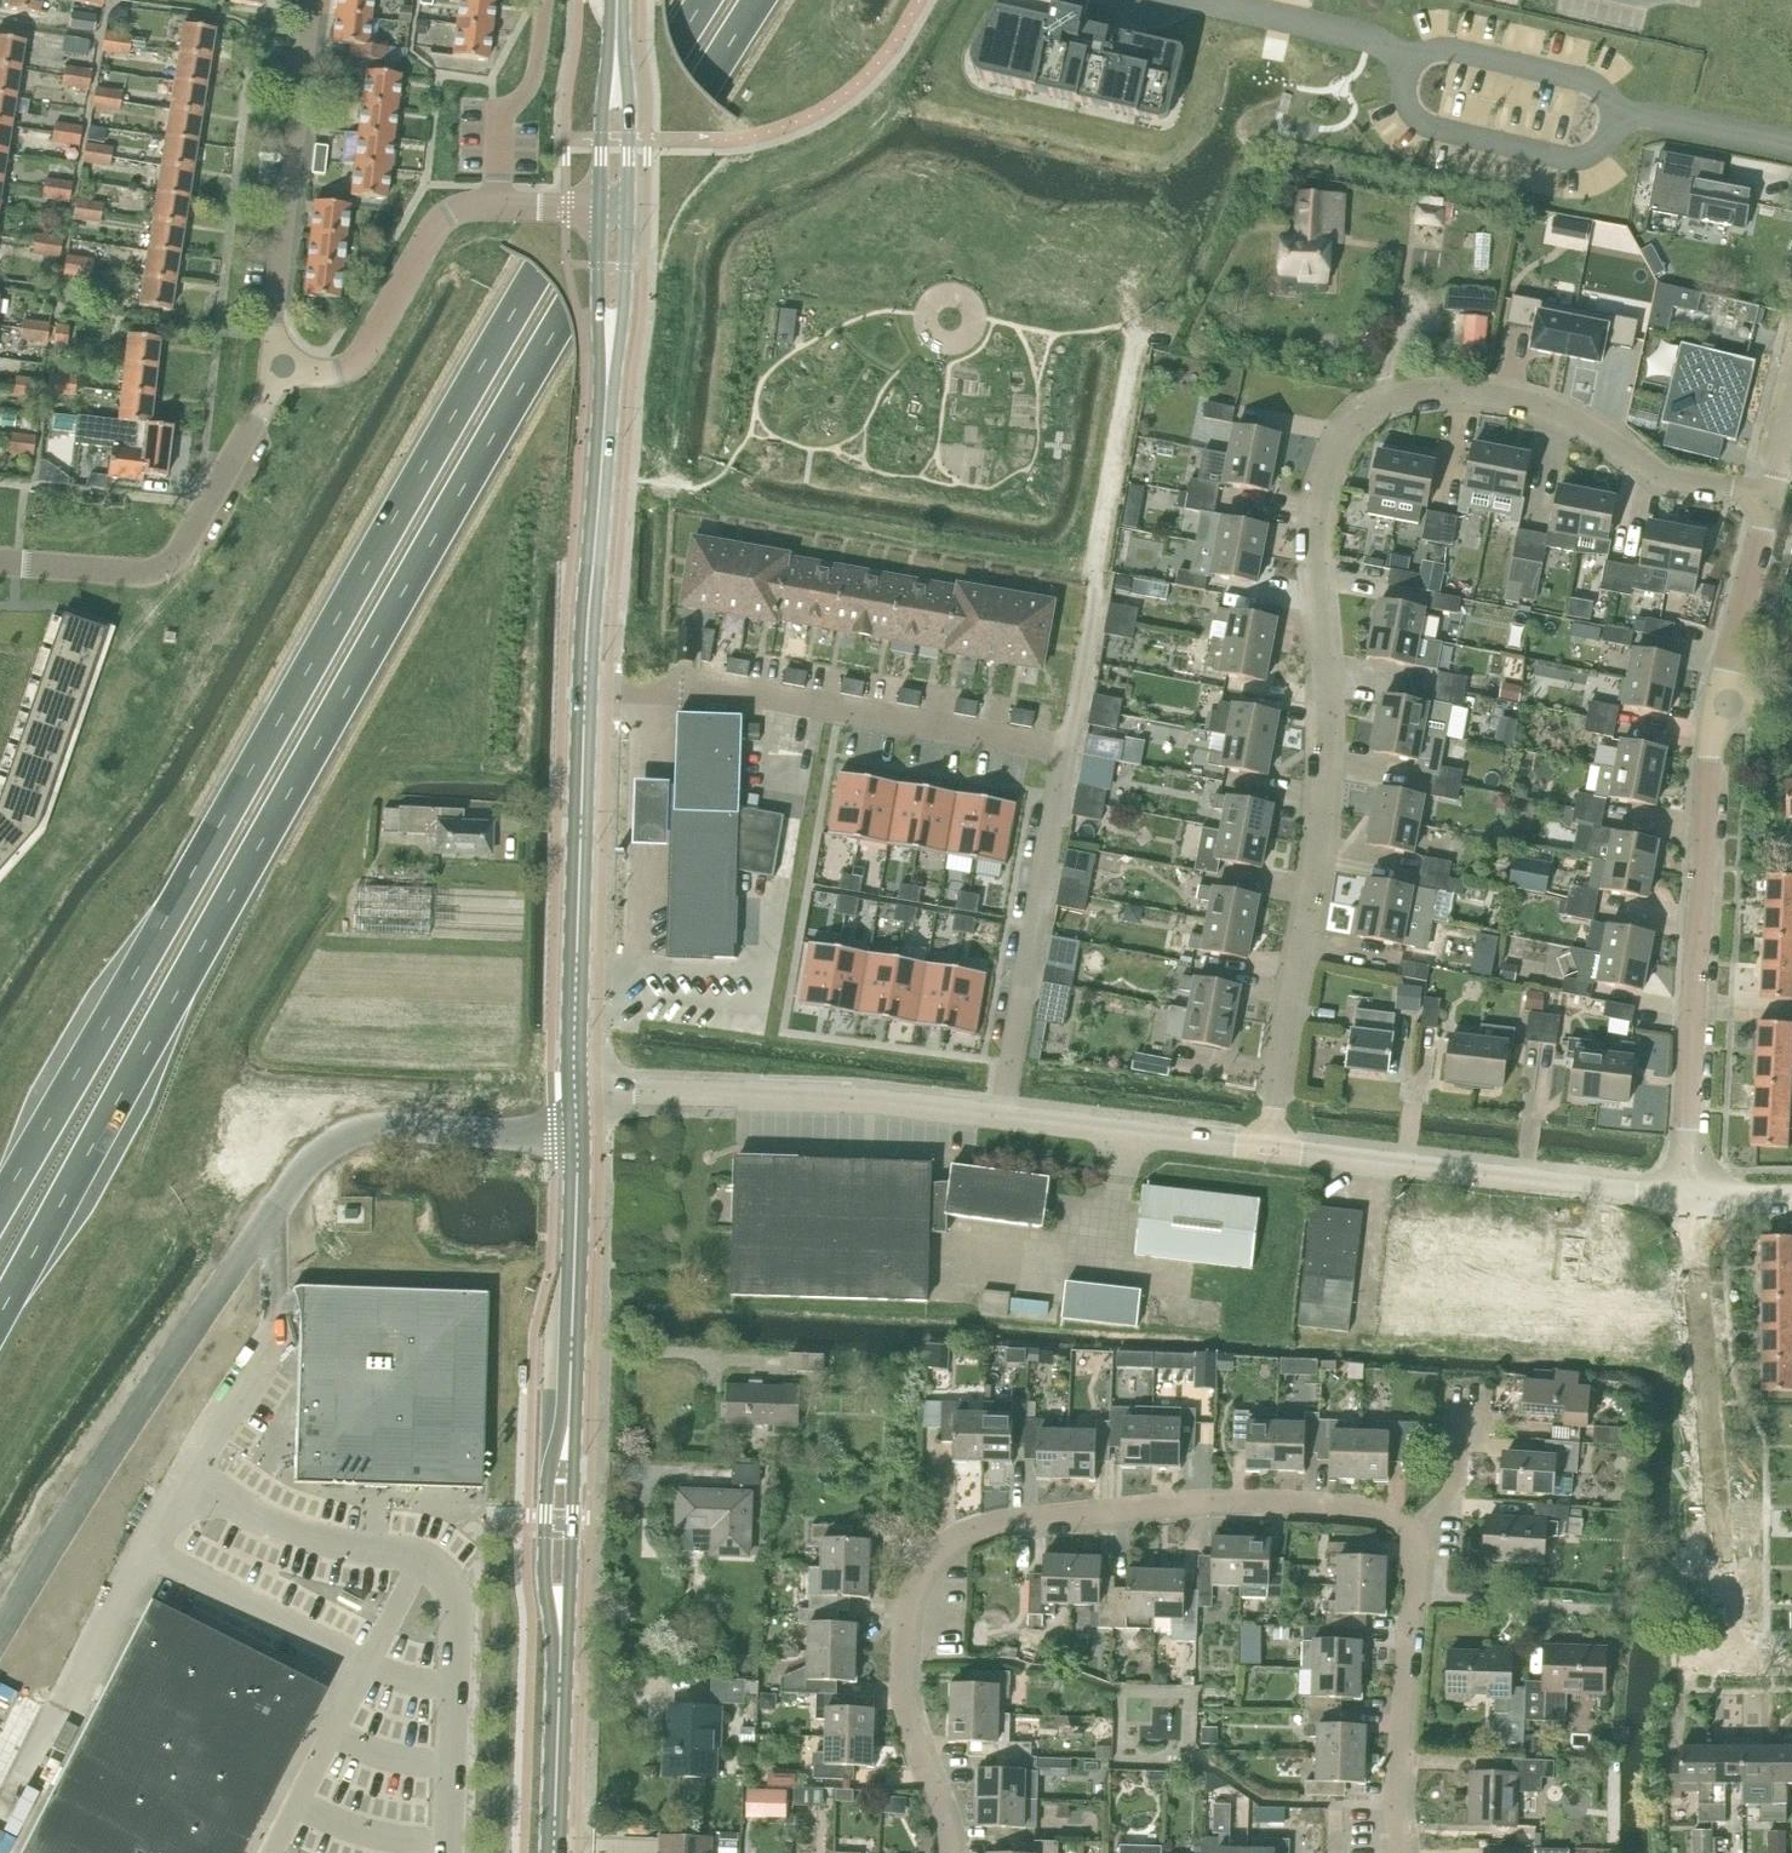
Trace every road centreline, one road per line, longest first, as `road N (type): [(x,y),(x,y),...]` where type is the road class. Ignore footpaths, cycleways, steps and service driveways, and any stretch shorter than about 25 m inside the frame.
road 1 (trunk): [(0,1317),(494,431),(757,0)]
road 2 (trunk): [(703,0),(533,271),(0,1204)]
road 3 (residential): [(1770,497),(1669,478),(1571,418),(1488,394),(1414,394),(1353,425),(1330,462),(1320,510),(1319,839),(1270,1138)]
road 4 (residential): [(1402,1852),(1395,1797),(1413,1542),(1401,1524),(1368,1509),(1231,1500),(984,1524),(935,1552),(904,1612),(901,1680),(948,1852)]
road 5 (tertiary): [(575,1089),(588,639),(606,399)]
road 6 (residential): [(1690,1197),(1687,1130),(1720,701)]
road 7 (residential): [(1730,1664),(1690,1197)]
road 8 (unclassified): [(575,1089),(872,1101),(1002,1117)]
road 9 (unclassified): [(1270,1138),(1295,1153),(1690,1197)]
road 10 (unclassified): [(282,368),(173,561),(139,573),(0,560)]
road 11 (residential): [(1002,1117),(1067,748)]
road 12 (residential): [(282,368),(275,313),(312,0)]
road 13 (residential): [(1067,748),(780,697),(706,692)]
road 14 (tertiary): [(571,1361),(548,1477),(544,1577),(559,1701)]
road 15 (tertiary): [(559,1701),(568,1656),(571,1361)]
road 16 (unclassified): [(282,368),(351,365),(440,220),(465,206),(497,207)]
road 17 (residential): [(1613,115),(1604,145),(1579,158),(1437,128),(1406,101),(1412,64)]
road 18 (unclassified): [(1002,1117),(1240,1146),(1255,1136),(1270,1138)]
road 19 (tertiary): [(571,1361),(575,1089)]
road 20 (residential): [(1412,64),(1452,48),(1580,78),(1604,92),(1613,115)]
road 21 (residential): [(497,207),(499,116),(531,82),(545,0)]
road 22 (residential): [(1204,0),(1375,40),(1412,64)]
road 23 (residential): [(1720,701),(1770,497)]
road 24 (tertiary): [(606,399),(625,305),(627,207)]
road 25 (tertiary): [(599,207),(597,308),(606,399)]
road 26 (tertiary): [(617,16),(604,92),(599,207)]
road 27 (tertiary): [(627,207),(629,111),(617,16)]
road 28 (residential): [(1791,143),(1613,115)]
road 29 (residential): [(1067,748),(1097,590)]
road 30 (tertiary): [(554,1852),(559,1701)]

